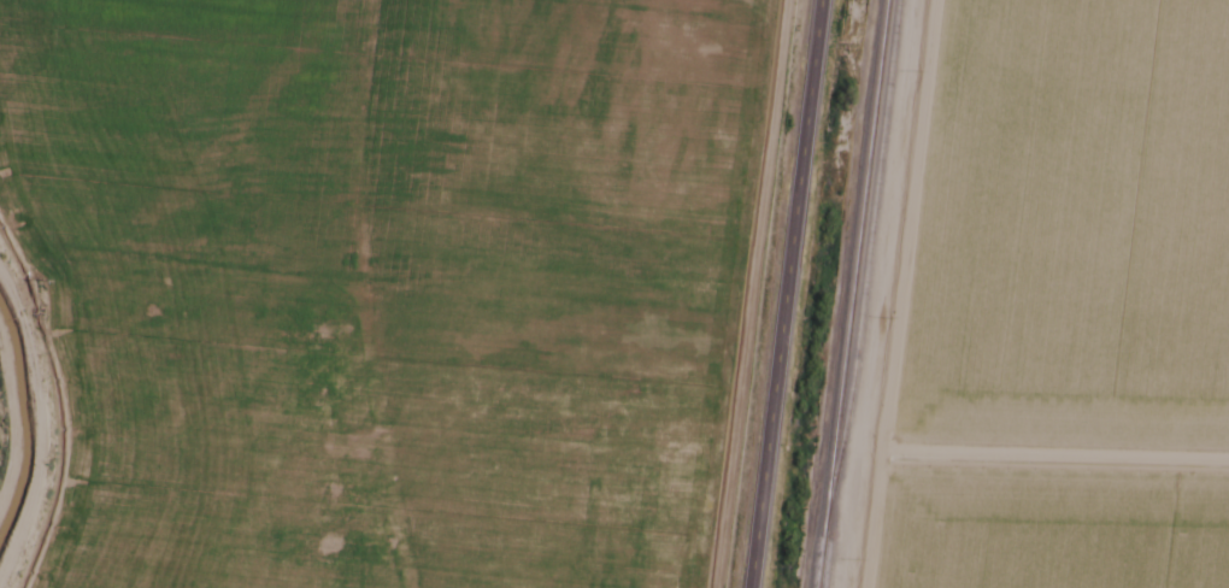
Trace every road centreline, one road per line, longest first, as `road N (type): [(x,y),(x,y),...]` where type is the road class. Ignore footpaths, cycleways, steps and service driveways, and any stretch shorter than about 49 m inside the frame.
road 1 (secondary): [(746,587),(818,0)]

